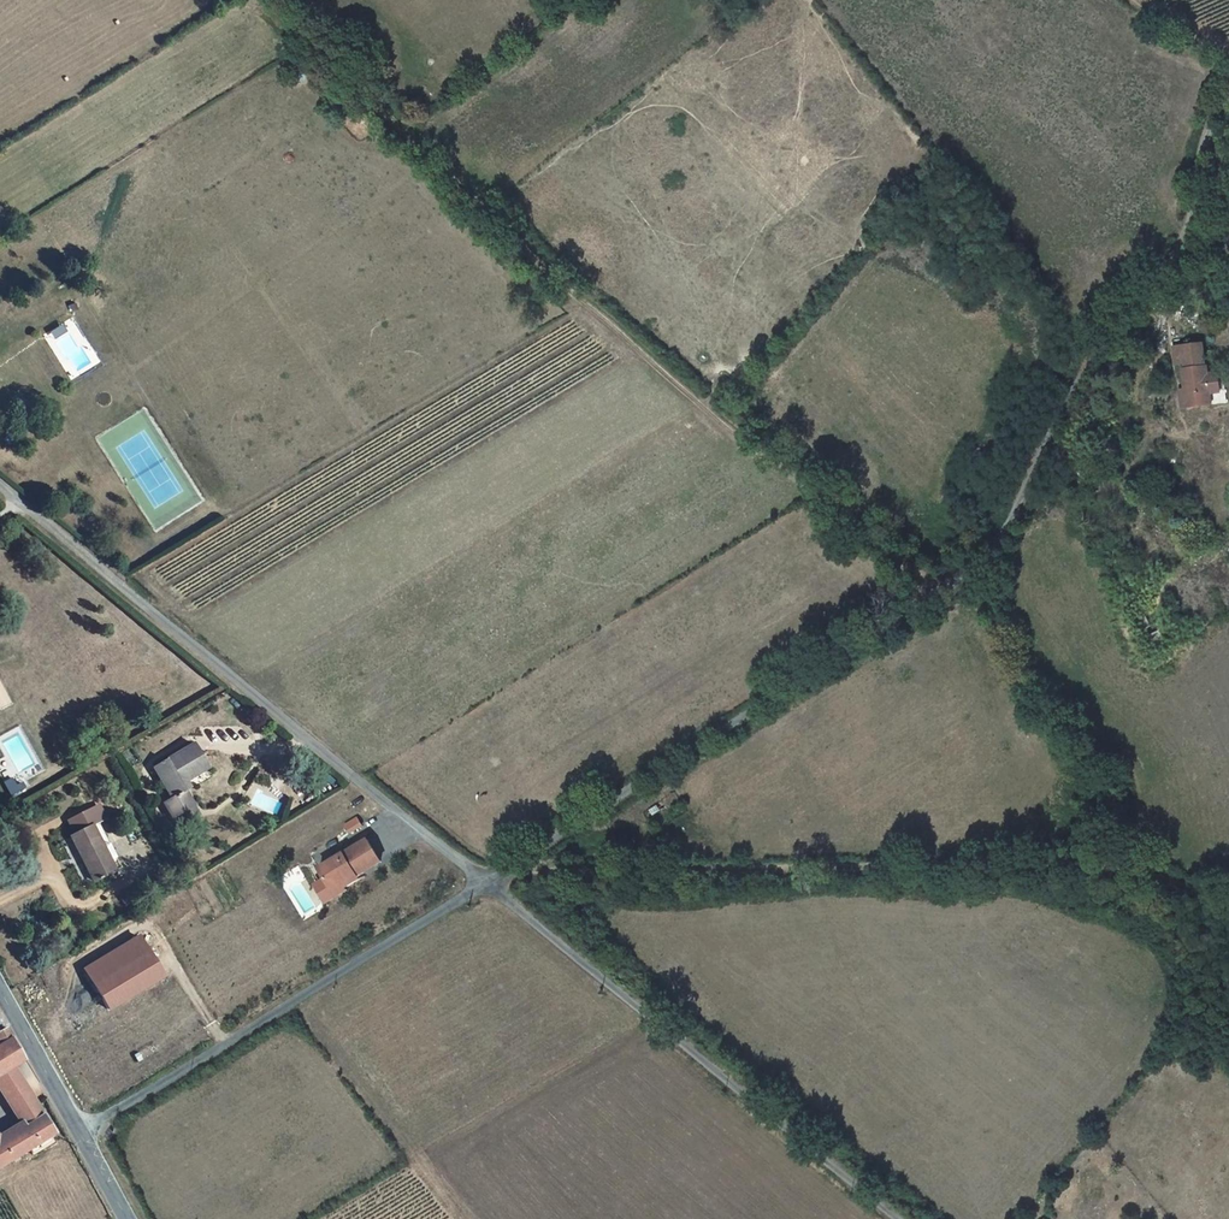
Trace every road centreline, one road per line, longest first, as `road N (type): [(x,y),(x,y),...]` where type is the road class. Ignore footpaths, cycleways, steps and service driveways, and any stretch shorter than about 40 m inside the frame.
road 1 (unclassified): [(489,882),(992,550),(1094,359),(1180,242),(1207,137),(1228,94)]
road 2 (track): [(266,0),(585,308),(935,594)]
road 3 (track): [(1228,905),(1123,863),(502,872)]
road 4 (unclassified): [(489,882),(0,485)]
road 5 (unclassified): [(896,1218),(489,882)]
road 6 (unclassified): [(79,1131),(489,882)]
road 7 (tertiary): [(0,988),(79,1131)]

